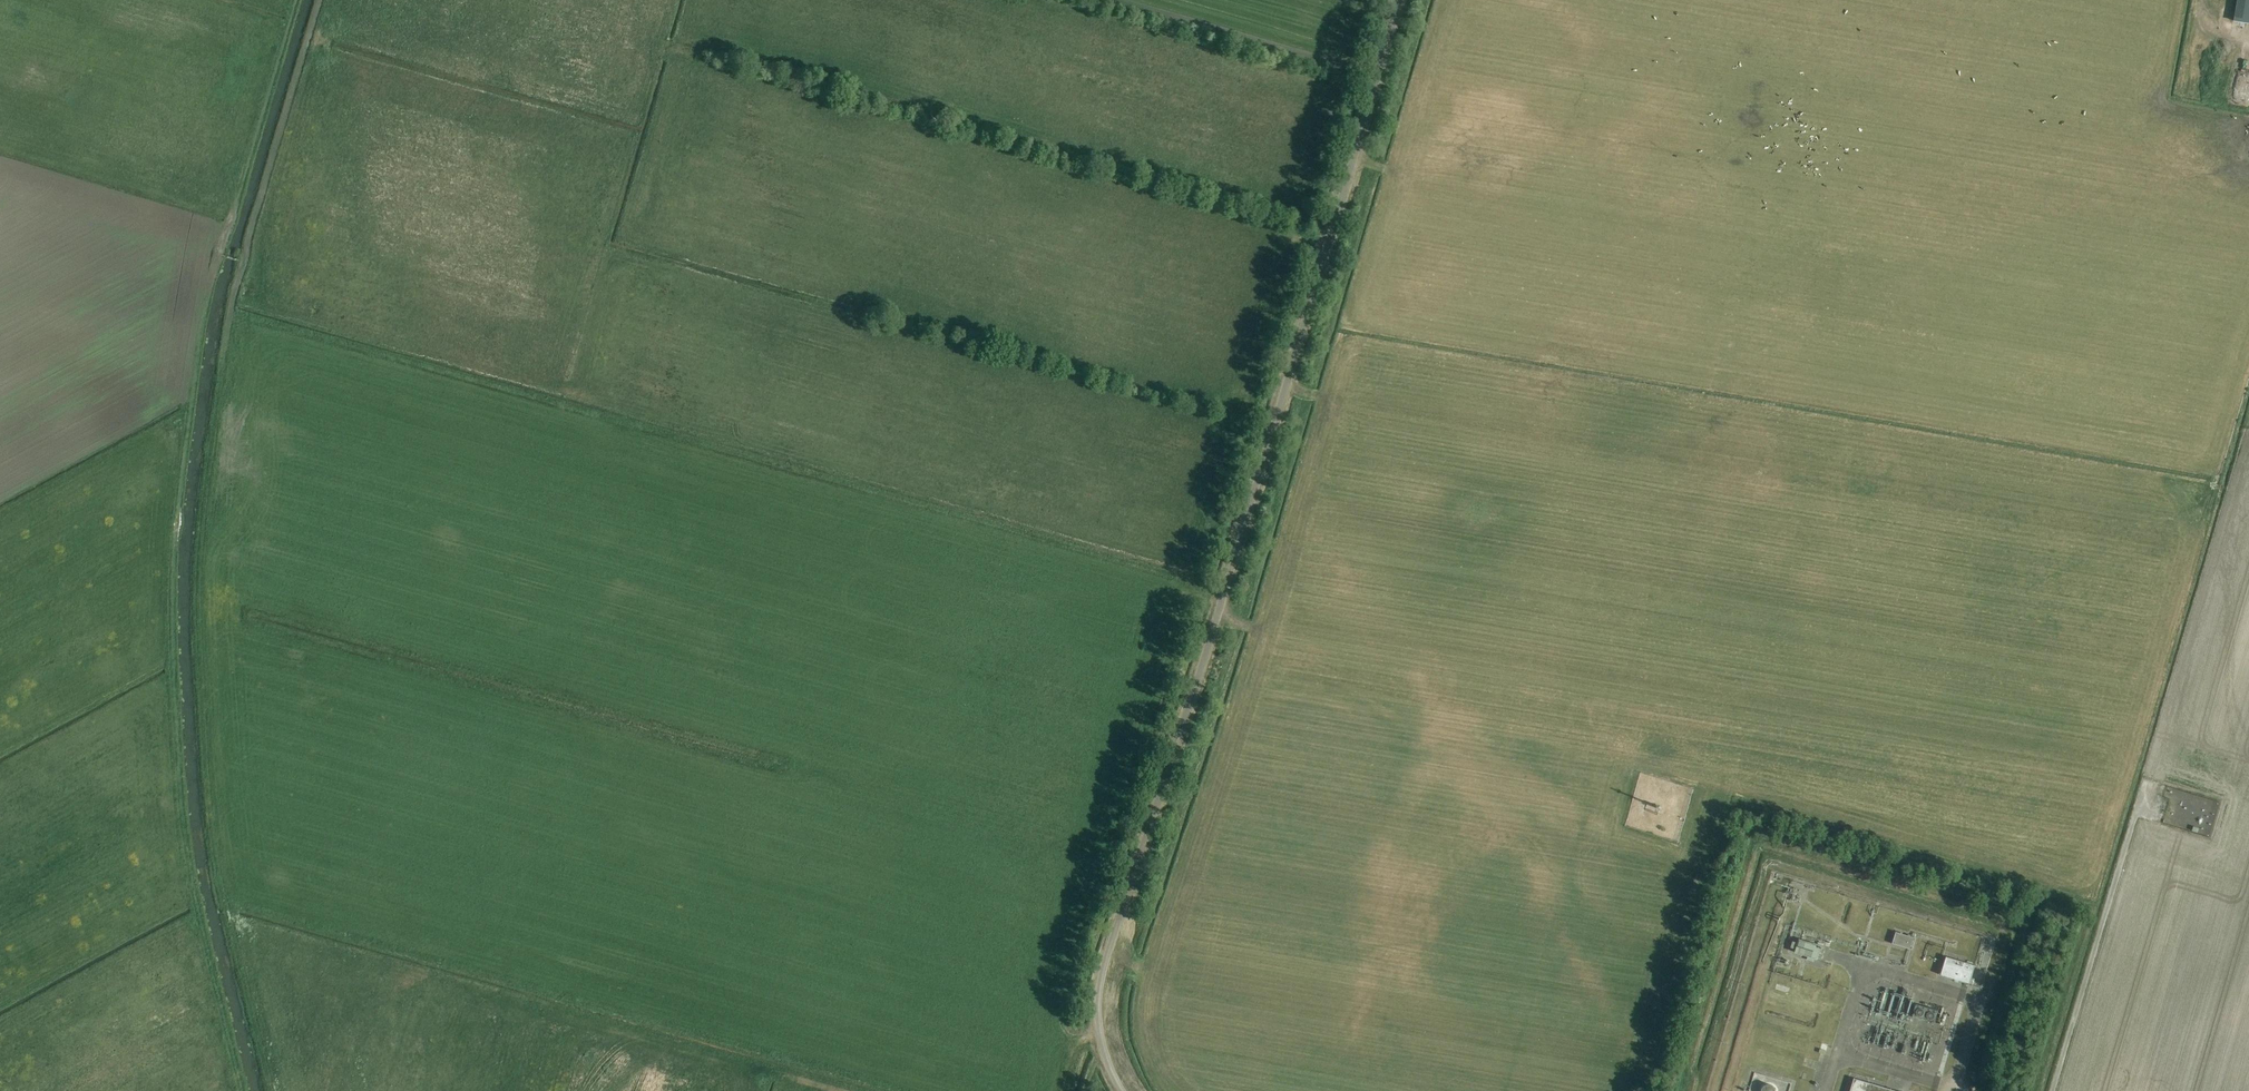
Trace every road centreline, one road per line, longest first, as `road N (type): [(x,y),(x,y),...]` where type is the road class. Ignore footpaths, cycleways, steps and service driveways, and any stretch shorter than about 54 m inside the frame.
road 1 (unclassified): [(1401,0),(1199,680),(1103,973),(1100,1031),(1123,1090)]
road 2 (track): [(224,255),(299,0)]

